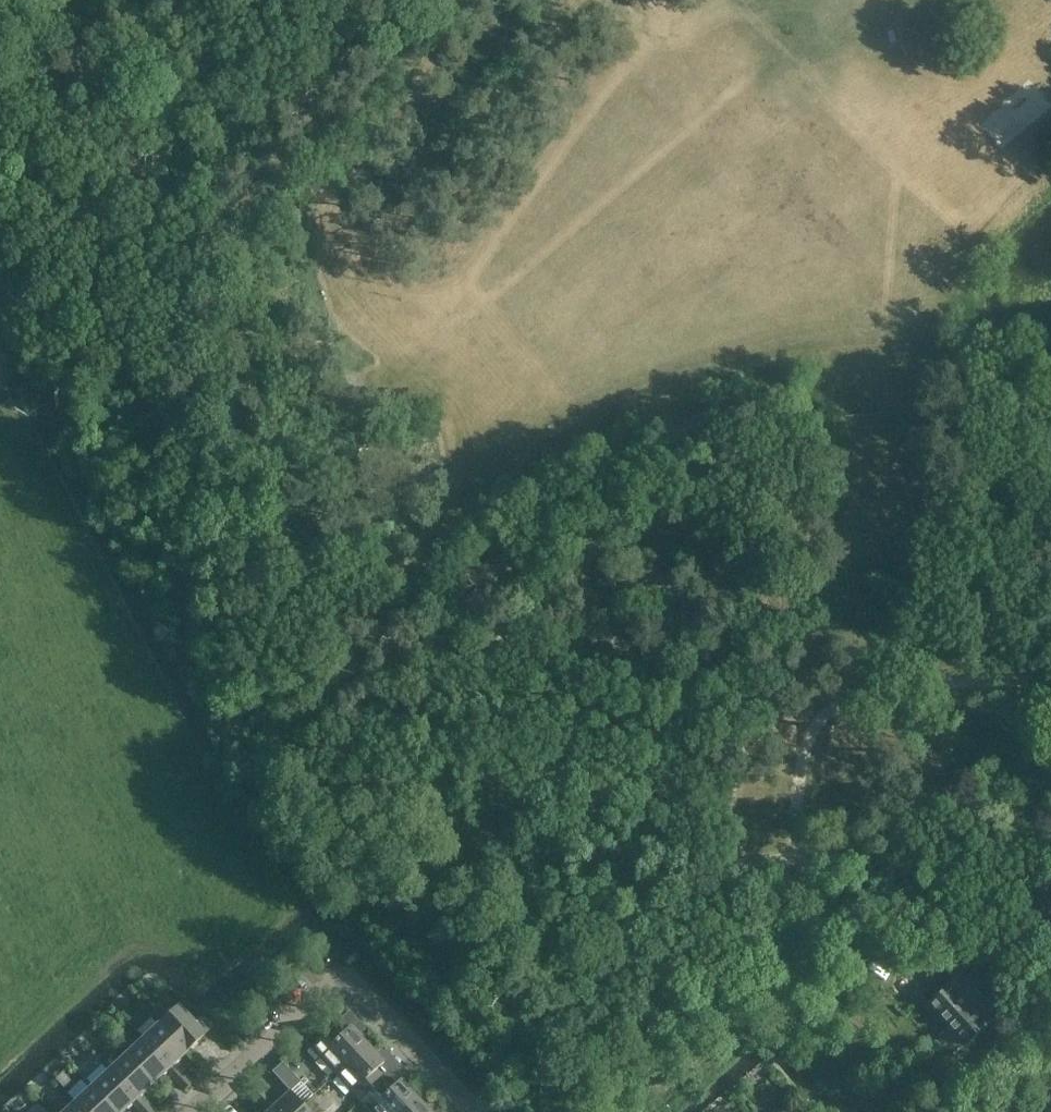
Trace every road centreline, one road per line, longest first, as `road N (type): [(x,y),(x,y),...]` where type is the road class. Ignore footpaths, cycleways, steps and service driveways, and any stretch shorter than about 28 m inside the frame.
road 1 (residential): [(191,1111),(324,987),(341,986),(464,1111)]

